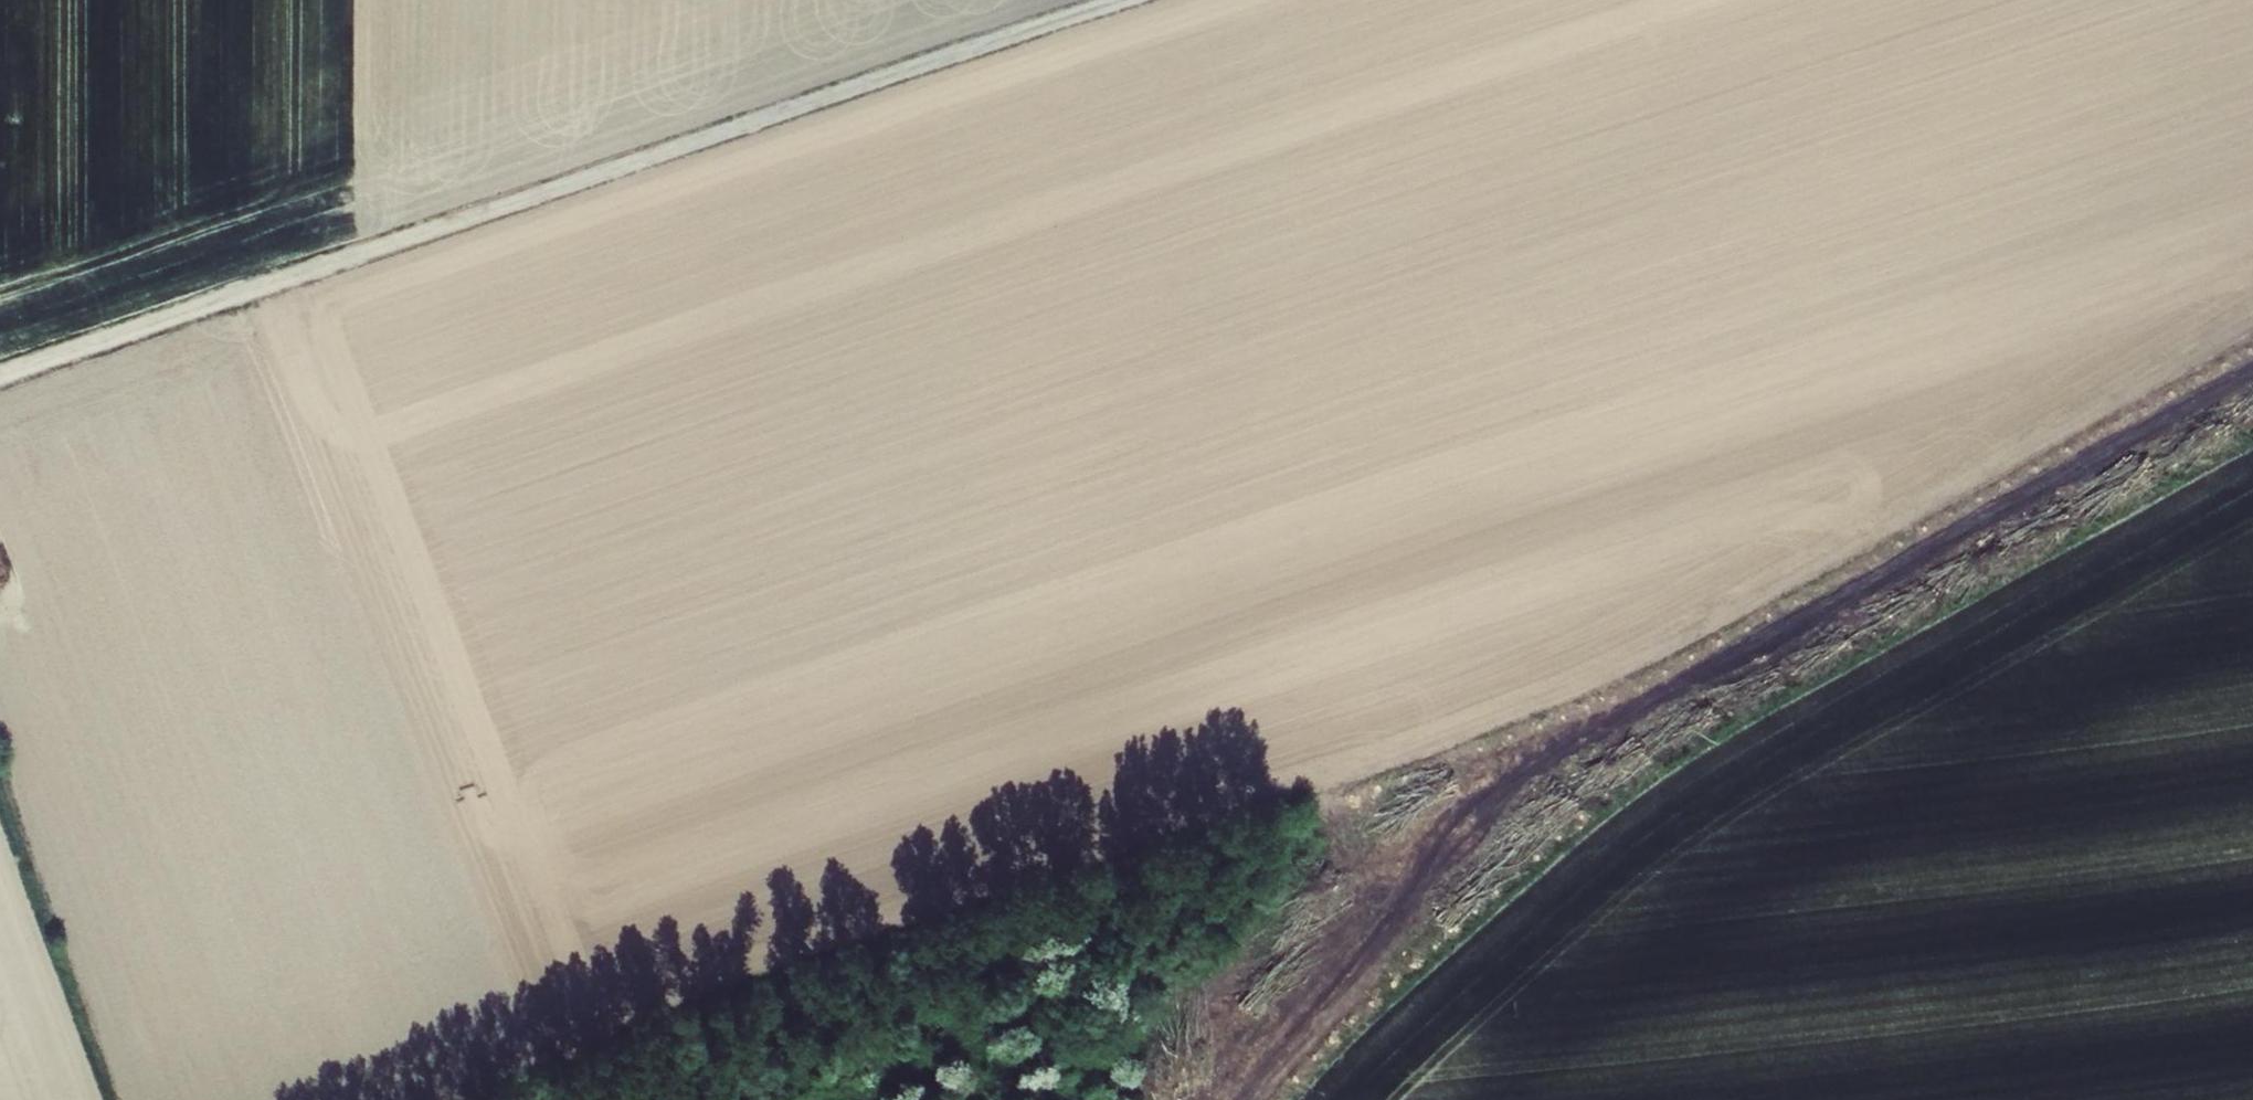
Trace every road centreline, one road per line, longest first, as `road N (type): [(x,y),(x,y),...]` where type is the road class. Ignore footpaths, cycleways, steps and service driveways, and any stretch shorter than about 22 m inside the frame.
road 1 (track): [(0,366),(1088,0)]

